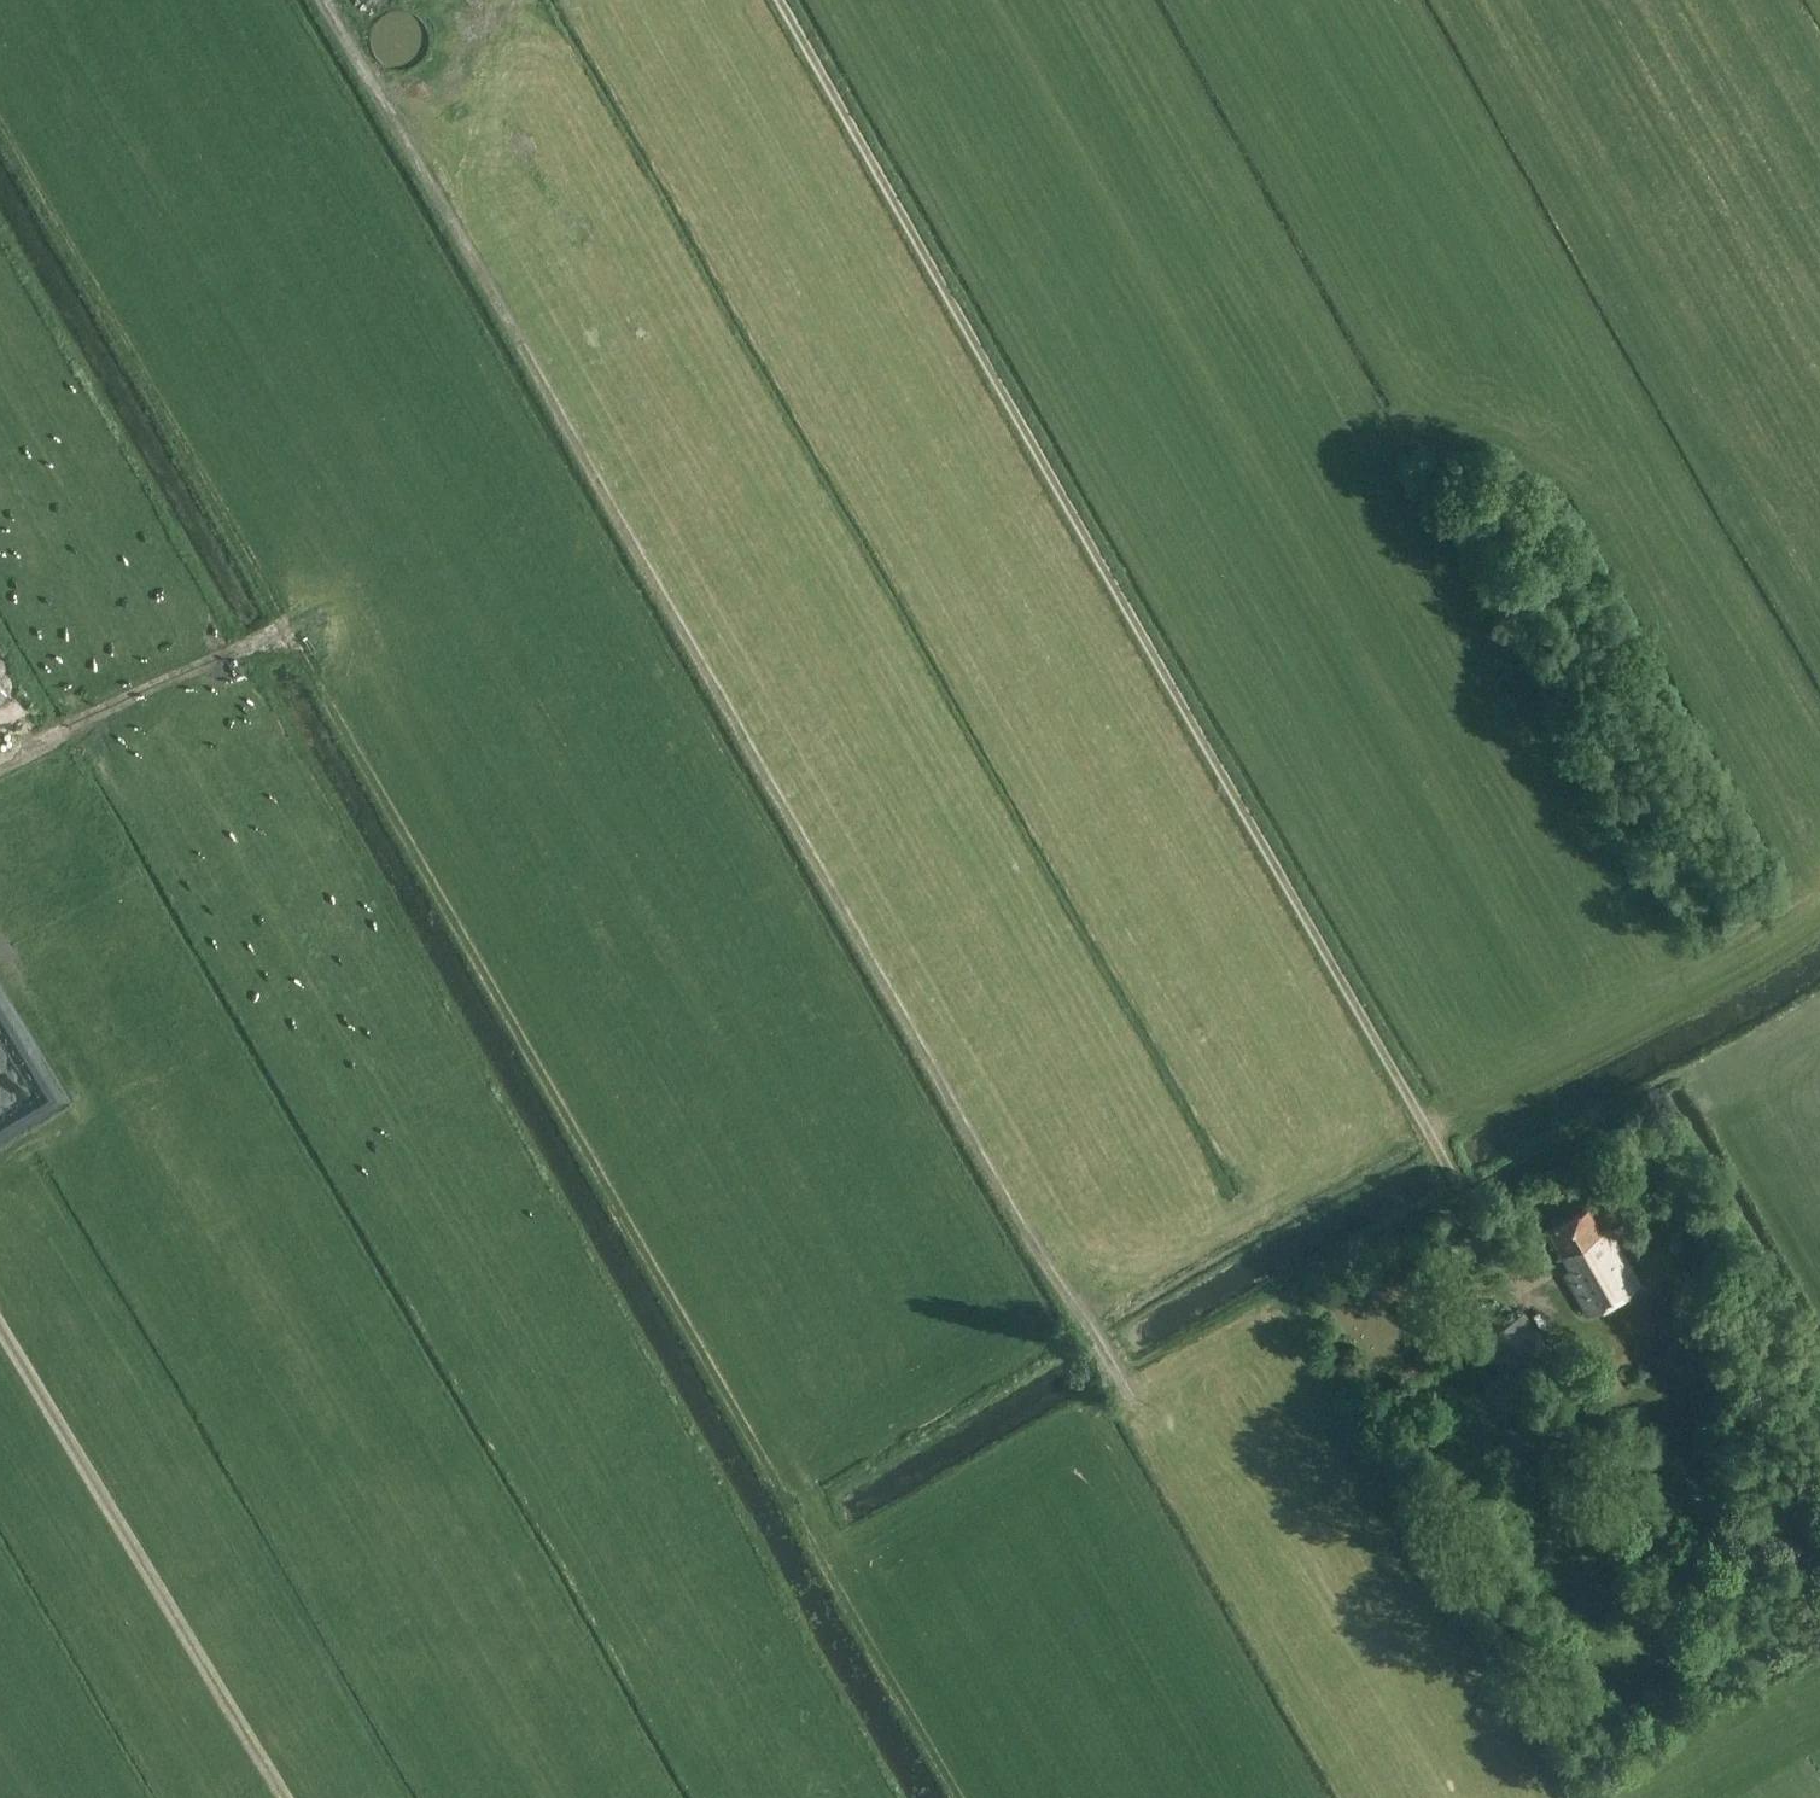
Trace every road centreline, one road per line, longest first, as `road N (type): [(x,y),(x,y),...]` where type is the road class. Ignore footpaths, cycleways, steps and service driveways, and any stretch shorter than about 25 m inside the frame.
road 1 (track): [(966,1797),(0,133)]
road 2 (track): [(1514,1272),(785,0)]

